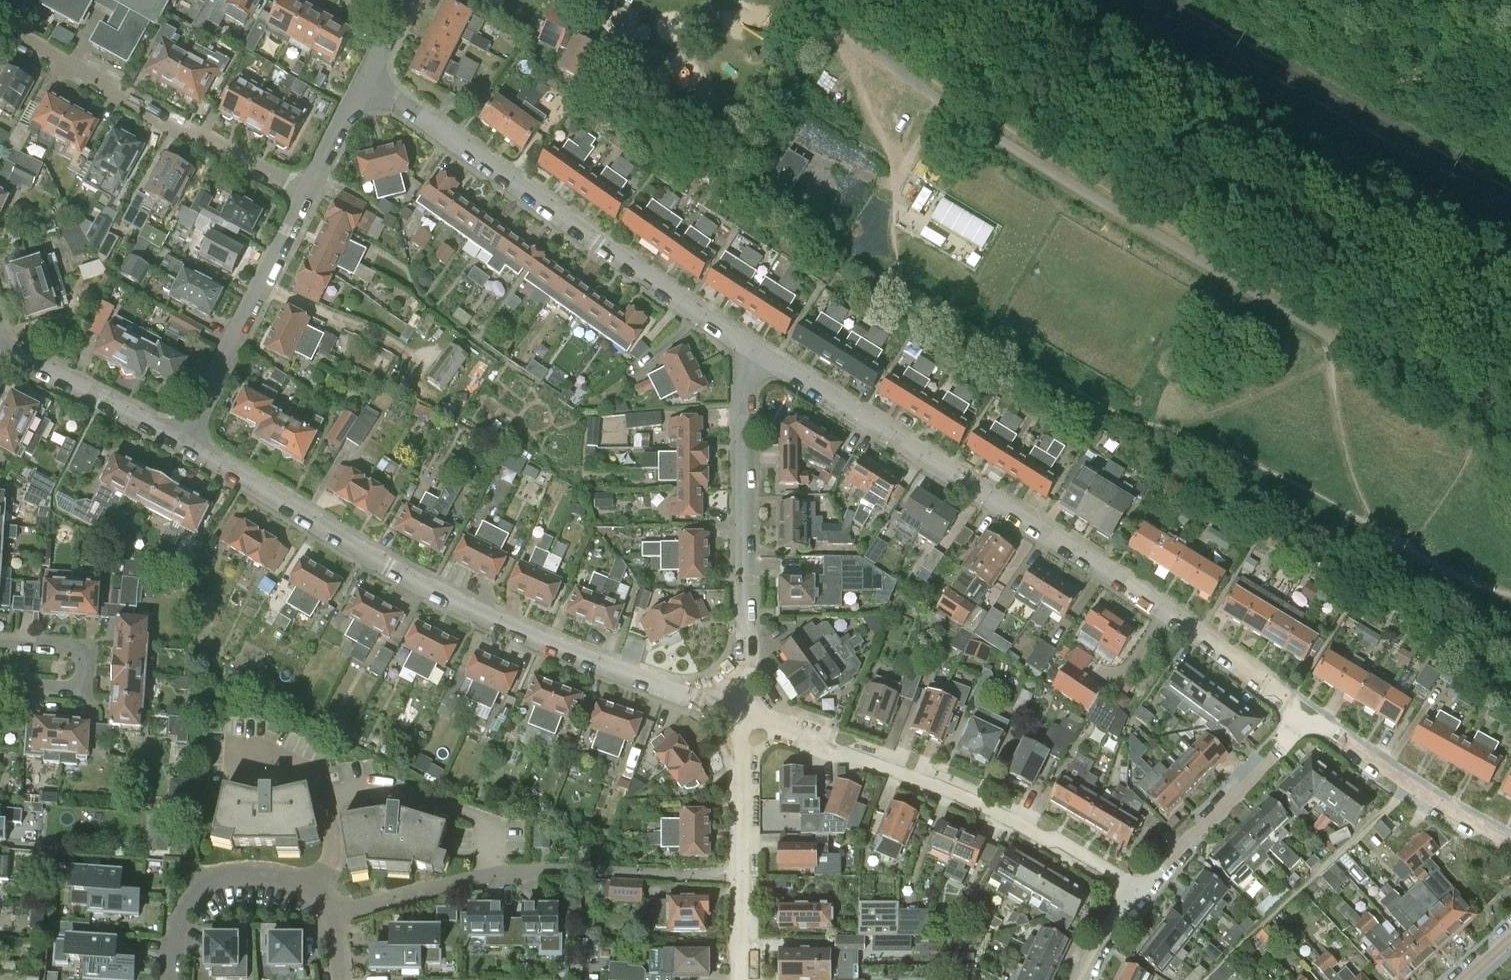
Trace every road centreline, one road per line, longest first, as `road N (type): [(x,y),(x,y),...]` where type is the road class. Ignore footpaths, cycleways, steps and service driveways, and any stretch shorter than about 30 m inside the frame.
road 1 (residential): [(745,345),(1109,574),(1310,720)]
road 2 (residential): [(743,717),(487,621),(181,446)]
road 3 (residential): [(745,345),(364,79)]
road 4 (residential): [(1140,893),(1026,825),(901,770),(743,717)]
road 5 (residential): [(743,717),(745,345)]
road 6 (residential): [(307,191),(0,28)]
road 7 (residential): [(338,979),(331,915),(311,893),(241,876),(200,889),(185,906),(174,930),(172,979)]
road 8 (residential): [(181,446),(307,191)]
road 9 (residential): [(743,979),(743,717)]
road 10 (residential): [(1310,720),(1140,893)]
road 11 (residential): [(1310,720),(1433,805),(1510,847)]
road 12 (residential): [(181,446),(0,350)]
road 13 (residential): [(0,688),(72,692),(88,666),(76,650),(0,640)]
road 14 (residential): [(307,191),(364,79)]

